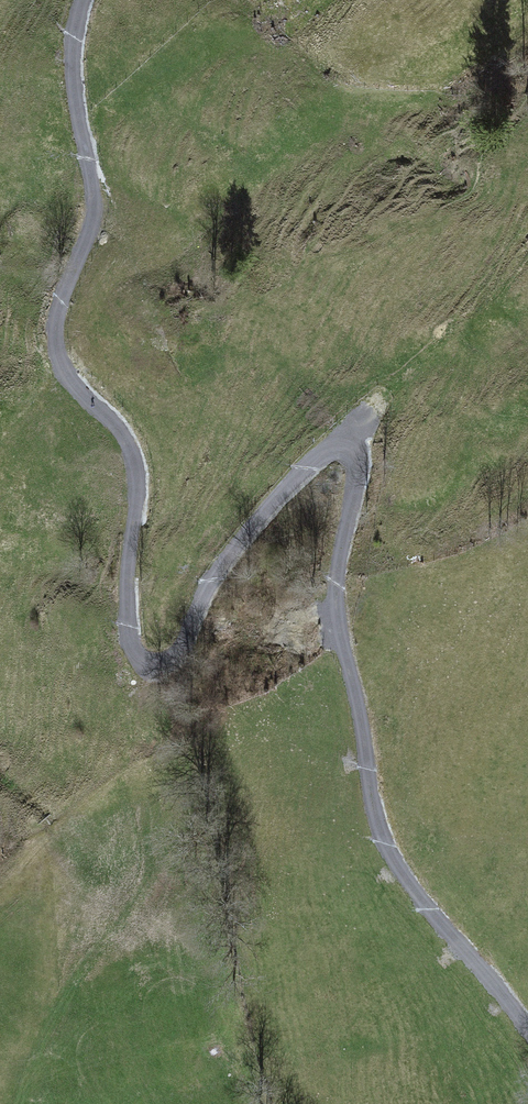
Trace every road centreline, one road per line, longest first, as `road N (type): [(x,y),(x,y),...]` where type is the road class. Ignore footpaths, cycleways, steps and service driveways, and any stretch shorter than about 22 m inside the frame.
road 1 (track): [(527,1029),(388,852),(373,804),(337,603),(363,491),(359,468),(333,454),(316,460),(273,500),(220,566),(178,656),(163,666),(139,661),(127,642),(134,481),(124,439),(63,372),(59,338),(95,199),(77,84),(85,0)]

